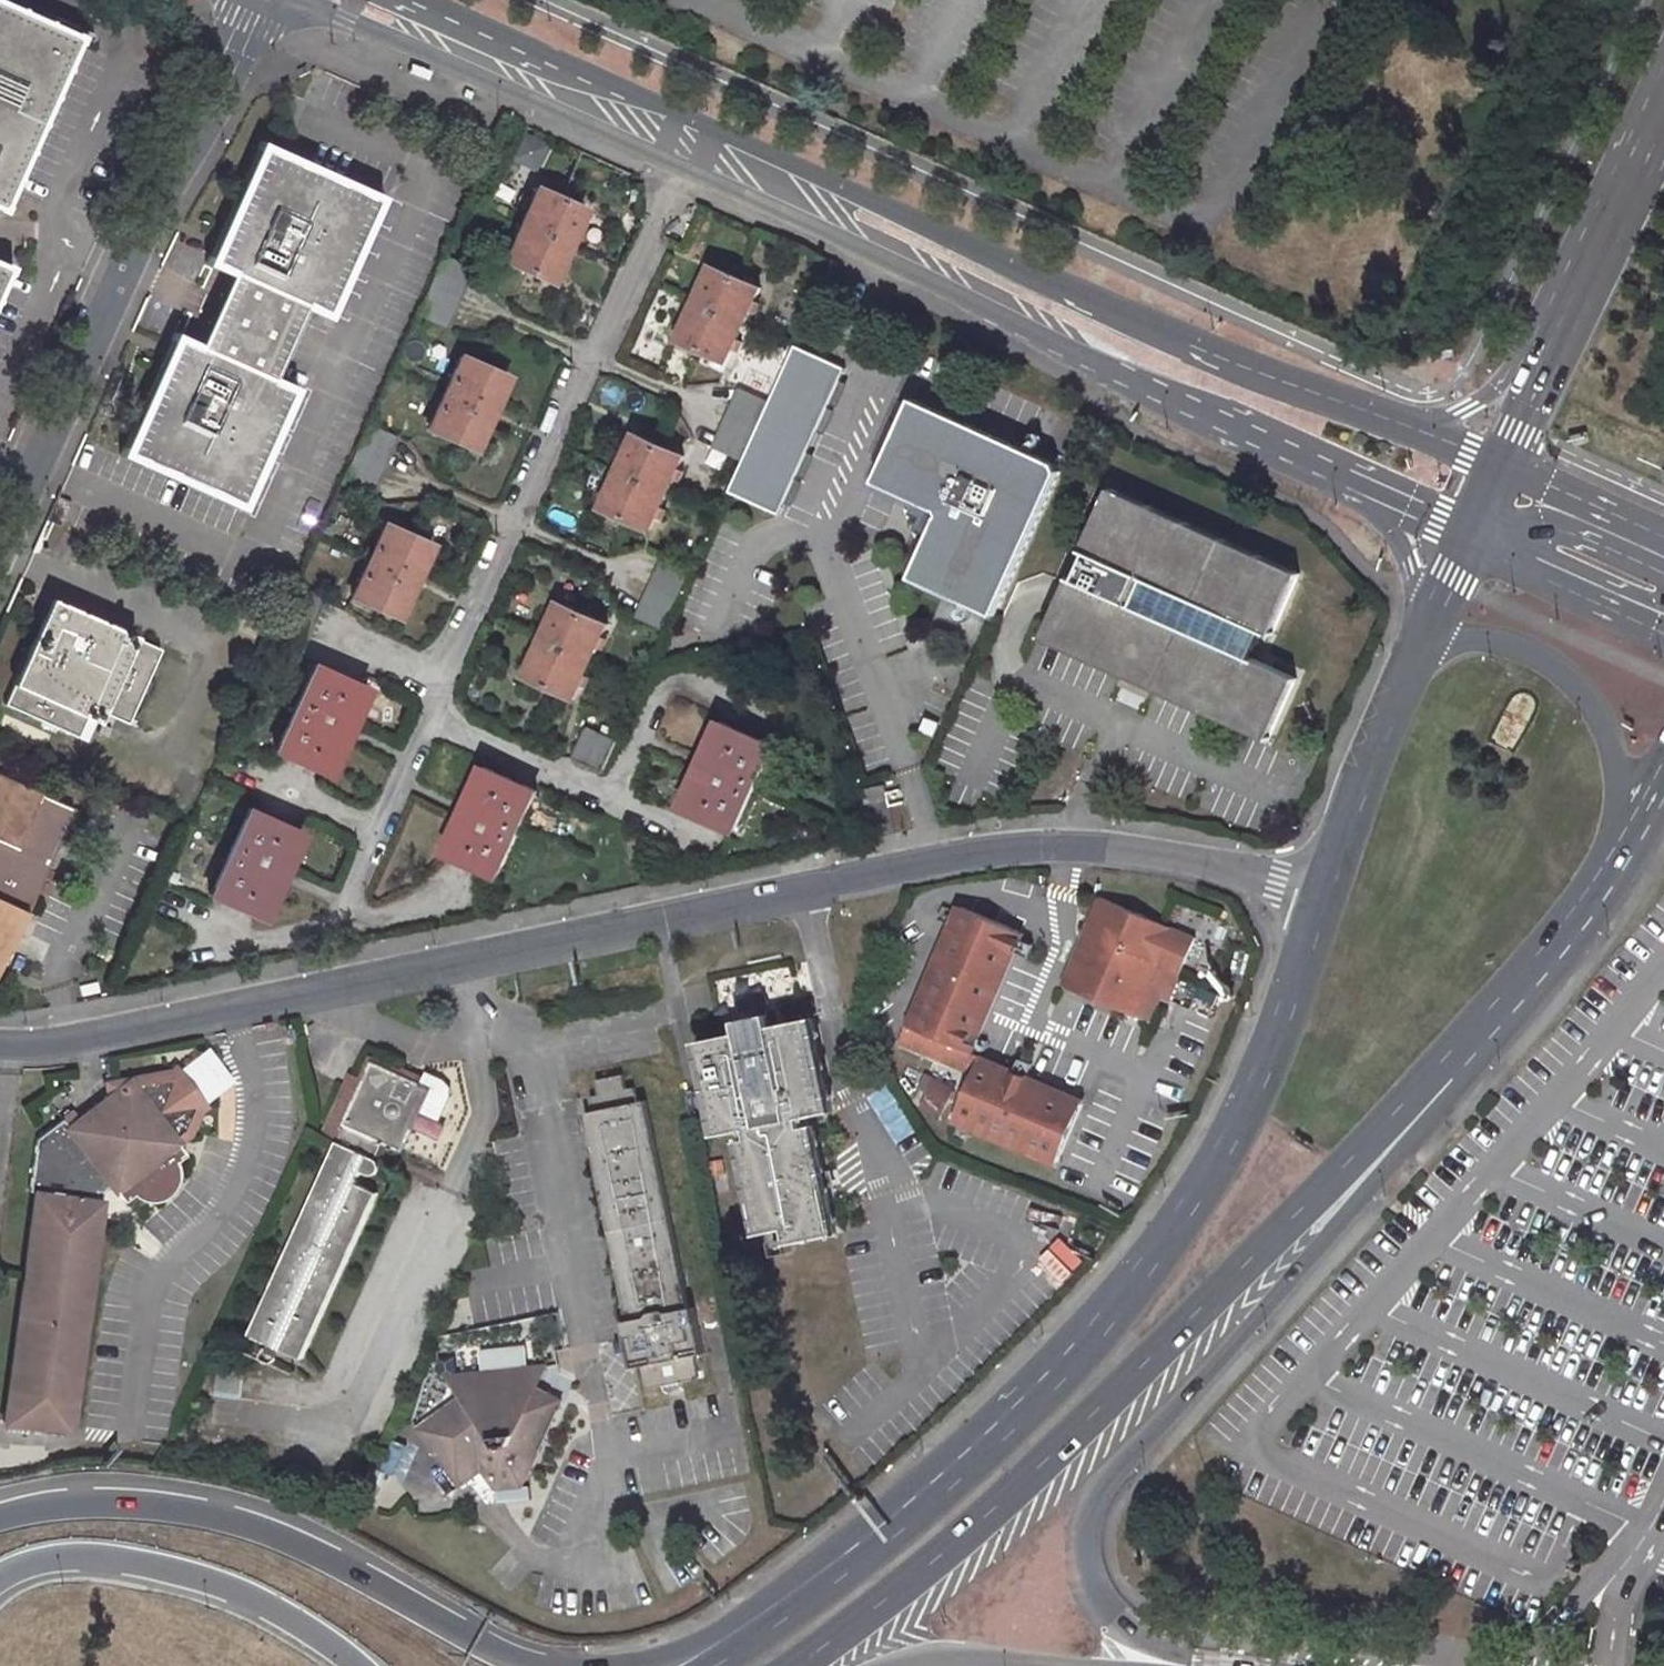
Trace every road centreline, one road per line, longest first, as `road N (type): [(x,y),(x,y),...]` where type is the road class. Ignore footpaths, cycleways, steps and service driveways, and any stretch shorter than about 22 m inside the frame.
road 1 (residential): [(1325,911),(1159,858),(998,850),(125,1034),(0,1046)]
road 2 (primary): [(1408,428),(1117,316),(430,0)]
road 3 (primary): [(795,1665),(983,1520),(1488,1038)]
road 4 (primary): [(295,0),(889,261),(1096,364)]
road 5 (secondary): [(1215,1665),(1110,1618),(1092,1597),(1076,1551),(1086,1497),(1488,1038)]
road 6 (residential): [(0,552),(244,0)]
road 7 (motorway): [(535,1665),(269,1535),(95,1501),(0,1522)]
road 8 (motorway): [(1069,1361),(966,1432),(773,1594),(647,1665)]
road 9 (primary): [(1325,911),(1248,1101),(1132,1284),(1069,1361)]
road 10 (primary): [(1663,54),(1509,373),(1474,402),(1408,428)]
road 11 (primary): [(1069,1361),(924,1511),(714,1665)]
road 12 (primary): [(1096,364),(1212,399),(1477,520)]
road 13 (primary): [(1096,364),(1469,540)]
road 14 (primary): [(1596,894),(1615,791),(1613,752),(1578,687),(1541,656),(1487,639),(1449,644),(1418,666)]
road 15 (motorway): [(0,1583),(42,1559),(136,1559),(271,1606),(363,1665)]
road 16 (primary): [(1663,125),(1502,464)]
road 17 (primary): [(1096,364),(1161,409),(1353,498)]
road 18 (primary): [(1418,666),(1325,911)]
road 19 (primary): [(1469,540),(1663,632)]
road 20 (secondary): [(893,1665),(937,1657),(1086,1665)]
road 21 (primary): [(1353,498),(1384,525),(1409,567),(1418,666)]
road 22 (primary): [(1488,1038),(1596,894)]
road 23 (primary): [(1663,541),(1502,464)]
road 24 (primary): [(1506,534),(1663,606)]
road 25 (primary): [(1663,571),(1552,529),(1506,534)]
road 26 (primary): [(1469,540),(1418,666)]
road 27 (primary): [(1596,894),(1663,777)]
road 28 (primary): [(1353,498),(1469,540)]

